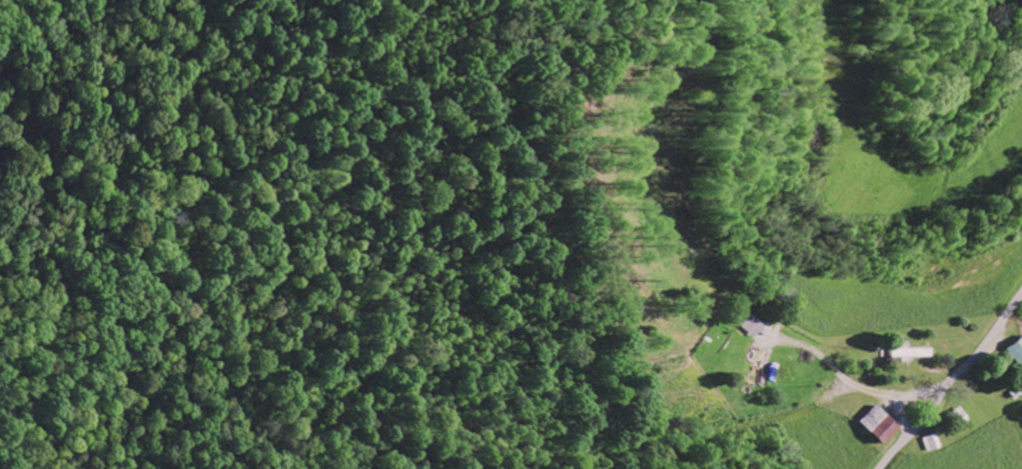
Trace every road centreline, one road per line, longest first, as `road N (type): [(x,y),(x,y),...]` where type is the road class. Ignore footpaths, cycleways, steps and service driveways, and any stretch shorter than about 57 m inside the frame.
road 1 (residential): [(884,468),(1021,297)]

